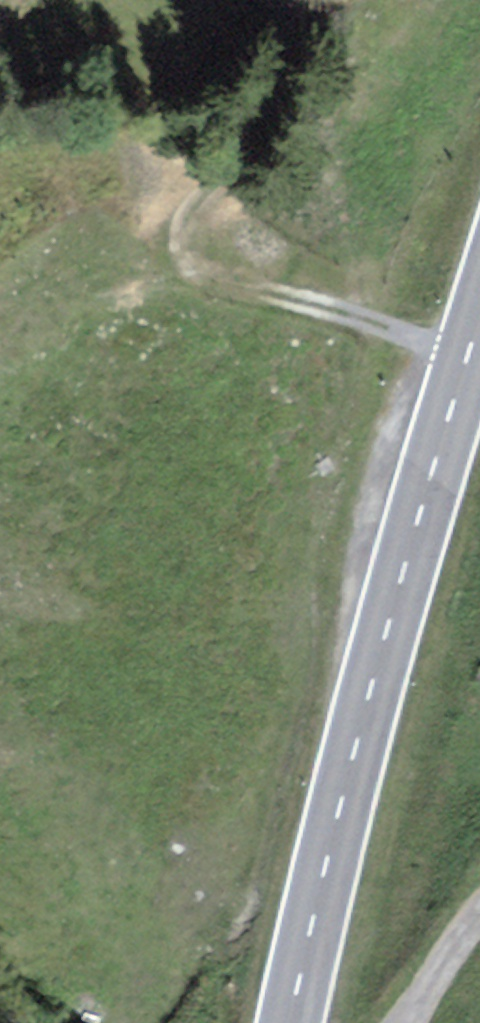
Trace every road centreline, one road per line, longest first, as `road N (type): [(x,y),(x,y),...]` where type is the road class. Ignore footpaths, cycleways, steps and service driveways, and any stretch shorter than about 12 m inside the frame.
road 1 (primary): [(293,1022),(385,643),(479,314)]
road 2 (track): [(469,354),(310,302),(200,282),(172,249),(185,207),(263,129)]

